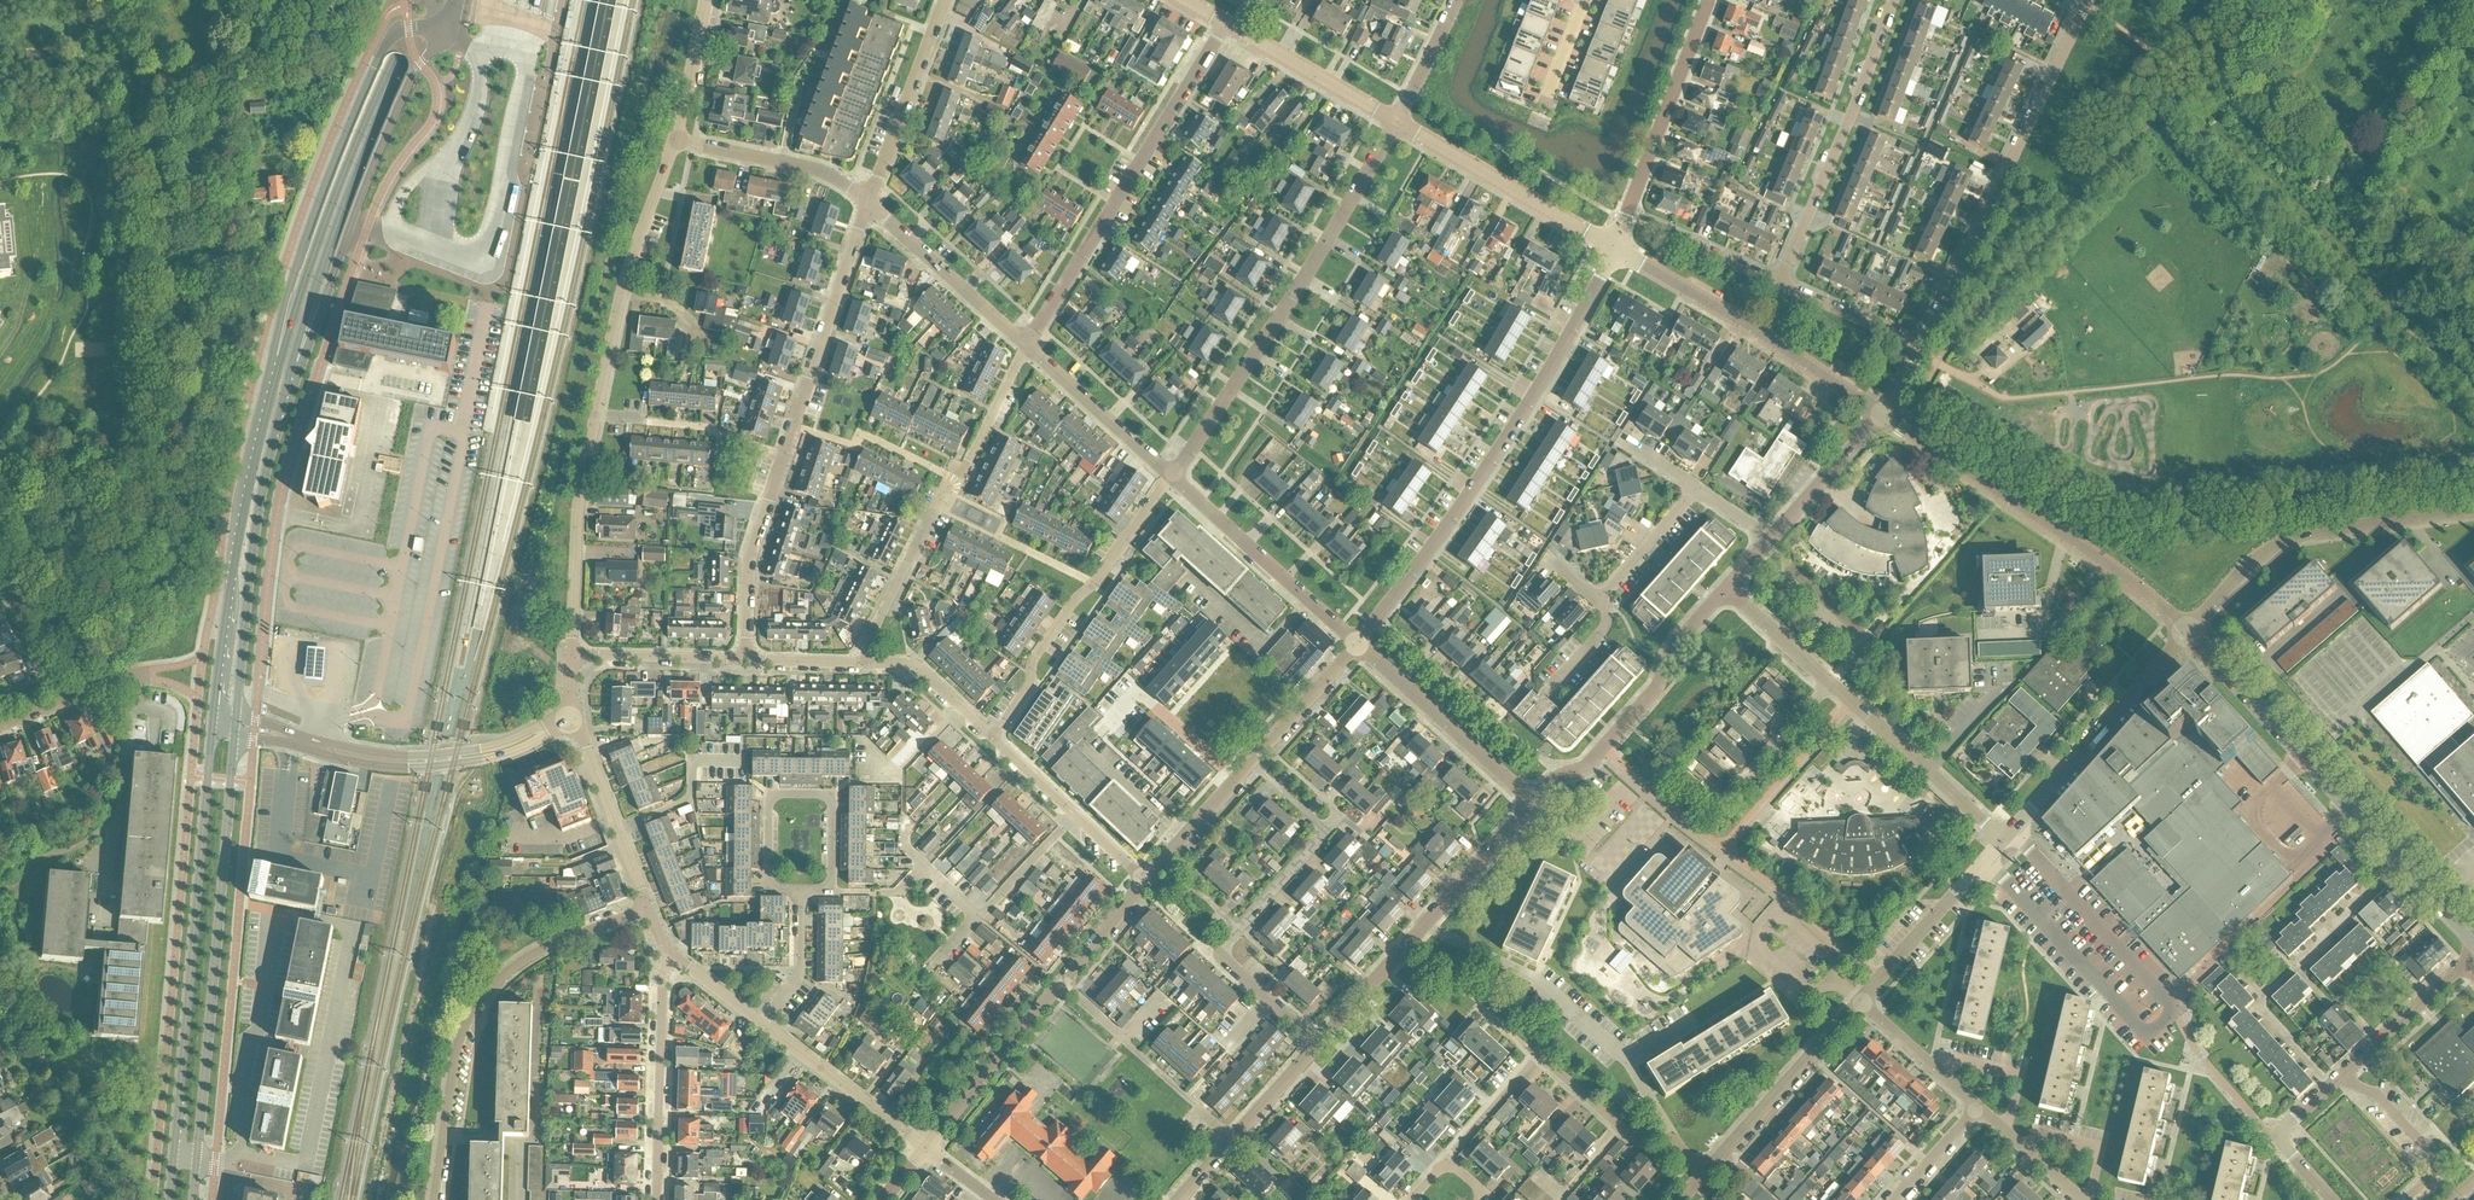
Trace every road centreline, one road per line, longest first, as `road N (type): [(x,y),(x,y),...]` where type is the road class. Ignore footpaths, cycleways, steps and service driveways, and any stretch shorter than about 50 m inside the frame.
road 1 (primary): [(214,723),(169,1199)]
road 2 (residential): [(746,659),(750,556),(869,205)]
road 3 (tertiary): [(1357,645),(1510,433),(1614,249)]
road 4 (primary): [(193,1199),(234,734)]
road 5 (track): [(477,770),(456,801),(432,894),(369,1199)]
road 6 (residential): [(1396,121),(1308,273),(1171,475)]
road 7 (primary): [(438,36),(405,30),(383,48),(293,275),(274,347),(276,377)]
road 8 (residential): [(649,909),(543,949),(478,1002),(454,1063),(435,1199)]
road 9 (residential): [(2088,0),(1920,347)]
road 10 (residential): [(1026,348),(1224,25)]
road 11 (unclassified): [(1882,415),(2086,551),(2188,632)]
road 12 (primary): [(293,372),(400,102),(438,36)]
road 13 (residential): [(1026,348),(860,662)]
road 14 (primary): [(276,377),(235,555),(214,723)]
road 15 (primary): [(235,717),(257,517),(293,372)]
road 16 (unclassified): [(2473,510),(2289,539),(2253,561),(2188,632)]
road 17 (residential): [(1318,1045),(1216,959),(1340,815)]
road 18 (residential): [(258,691),(279,504),(319,376)]
road 19 (residential): [(994,737),(1028,689),(1032,659),(1171,475)]
road 20 (tertiary): [(1144,881),(1357,645)]
road 21 (unclassified): [(2188,632),(2403,865)]
road 22 (unclassified): [(1882,415),(1614,249)]
road 23 (residential): [(1781,284),(1894,0)]
road 24 (primary): [(427,0),(312,281)]
road 25 (residential): [(801,894),(770,893),(771,792),(831,792),(831,894)]
road 26 (residential): [(1533,803),(1555,780),(1591,762),(1727,589)]
road 27 (unclassified): [(2188,632),(2001,840)]
road 28 (tertiary): [(1614,249),(1709,0)]
road 29 (unclassified): [(1614,249),(1396,121)]
road 30 (residential): [(1357,645),(1171,475)]
road 31 (residential): [(2001,840),(2026,848),(2175,1008)]
road 32 (residential): [(655,1199),(662,982),(674,957)]
road 33 (unclassified): [(596,414),(579,503),(571,656)]
road 34 (residential): [(1624,1058),(1538,983),(1426,925)]
road 35 (unclassified): [(323,749),(359,763),(430,767),(501,756),(550,728)]
road 36 (residential): [(1533,803),(1357,645)]
road 37 (residential): [(1233,1140),(1061,983)]
road 38 (residential): [(1830,684),(2001,840)]
road 39 (unclassified): [(550,728),(490,749),(432,756),(323,749)]
road 40 (unclassified): [(1859,1001),(1706,1171)]
road 41 (residential): [(945,0),(869,205)]
road 42 (residential): [(130,709),(105,926)]
road 43 (unclassified): [(2001,840),(1859,1001)]
road 44 (tertiary): [(925,1149),(1061,983)]
road 45 (residential): [(1026,348),(869,205)]
road 46 (residential): [(869,205),(825,173),(674,141)]
road 47 (unclassified): [(763,1024),(925,1149)]
road 48 (unclassified): [(1396,121),(1224,25)]
road 49 (residential): [(1171,475),(1026,348)]
road 50 (residential): [(2330,1086),(2465,965)]
road 51 (residential): [(571,656),(746,659)]
road 52 (residential): [(1770,540),(1882,415)]
road 53 (residential): [(617,829),(691,799),(692,764),(742,764)]
road 54 (residential): [(1426,925),(1533,803)]
road 55 (unclassified): [(674,141),(621,294)]
road 56 (residential): [(1318,1045),(1426,925)]
road 57 (residential): [(1830,684),(1720,801)]
road 58 (residential): [(1671,1139),(1628,1132),(1540,1055)]
road 59 (residential): [(1781,284),(1920,347)]
road 60 (residential): [(1830,684),(1860,648),(1782,577)]
road 61 (residential): [(1697,489),(1596,600)]
road 62 (residential): [(2403,865),(2295,966)]
road 63 (track): [(357,1055),(328,1199)]
road 64 (unclassified): [(706,0),(674,141)]
road 65 (residential): [(801,894),(800,975),(763,1024)]
road 66 (residential): [(961,707),(896,772),(871,771),(870,746)]
road 67 (residential): [(1447,1162),(1540,1055)]
road 68 (residential): [(0,723),(133,675)]
road 69 (residential): [(1727,589),(1830,684)]
road 70 (residential): [(1074,814),(979,917)]
road 71 (residential): [(2001,1128),(2019,1075),(1959,1062),(1944,1075)]
road 72 (residential): [(1456,0),(1396,121)]
road 73 (residential): [(2087,1199),(2100,1159),(2096,1149),(2041,1134),(2024,1148)]
road 74 (tertiary): [(1061,983),(1144,881)]
road 75 (residential): [(1233,1140),(1318,1045)]
road 76 (residential): [(1979,1107),(1894,1199)]
road 77 (unclassified): [(621,294),(596,414)]

